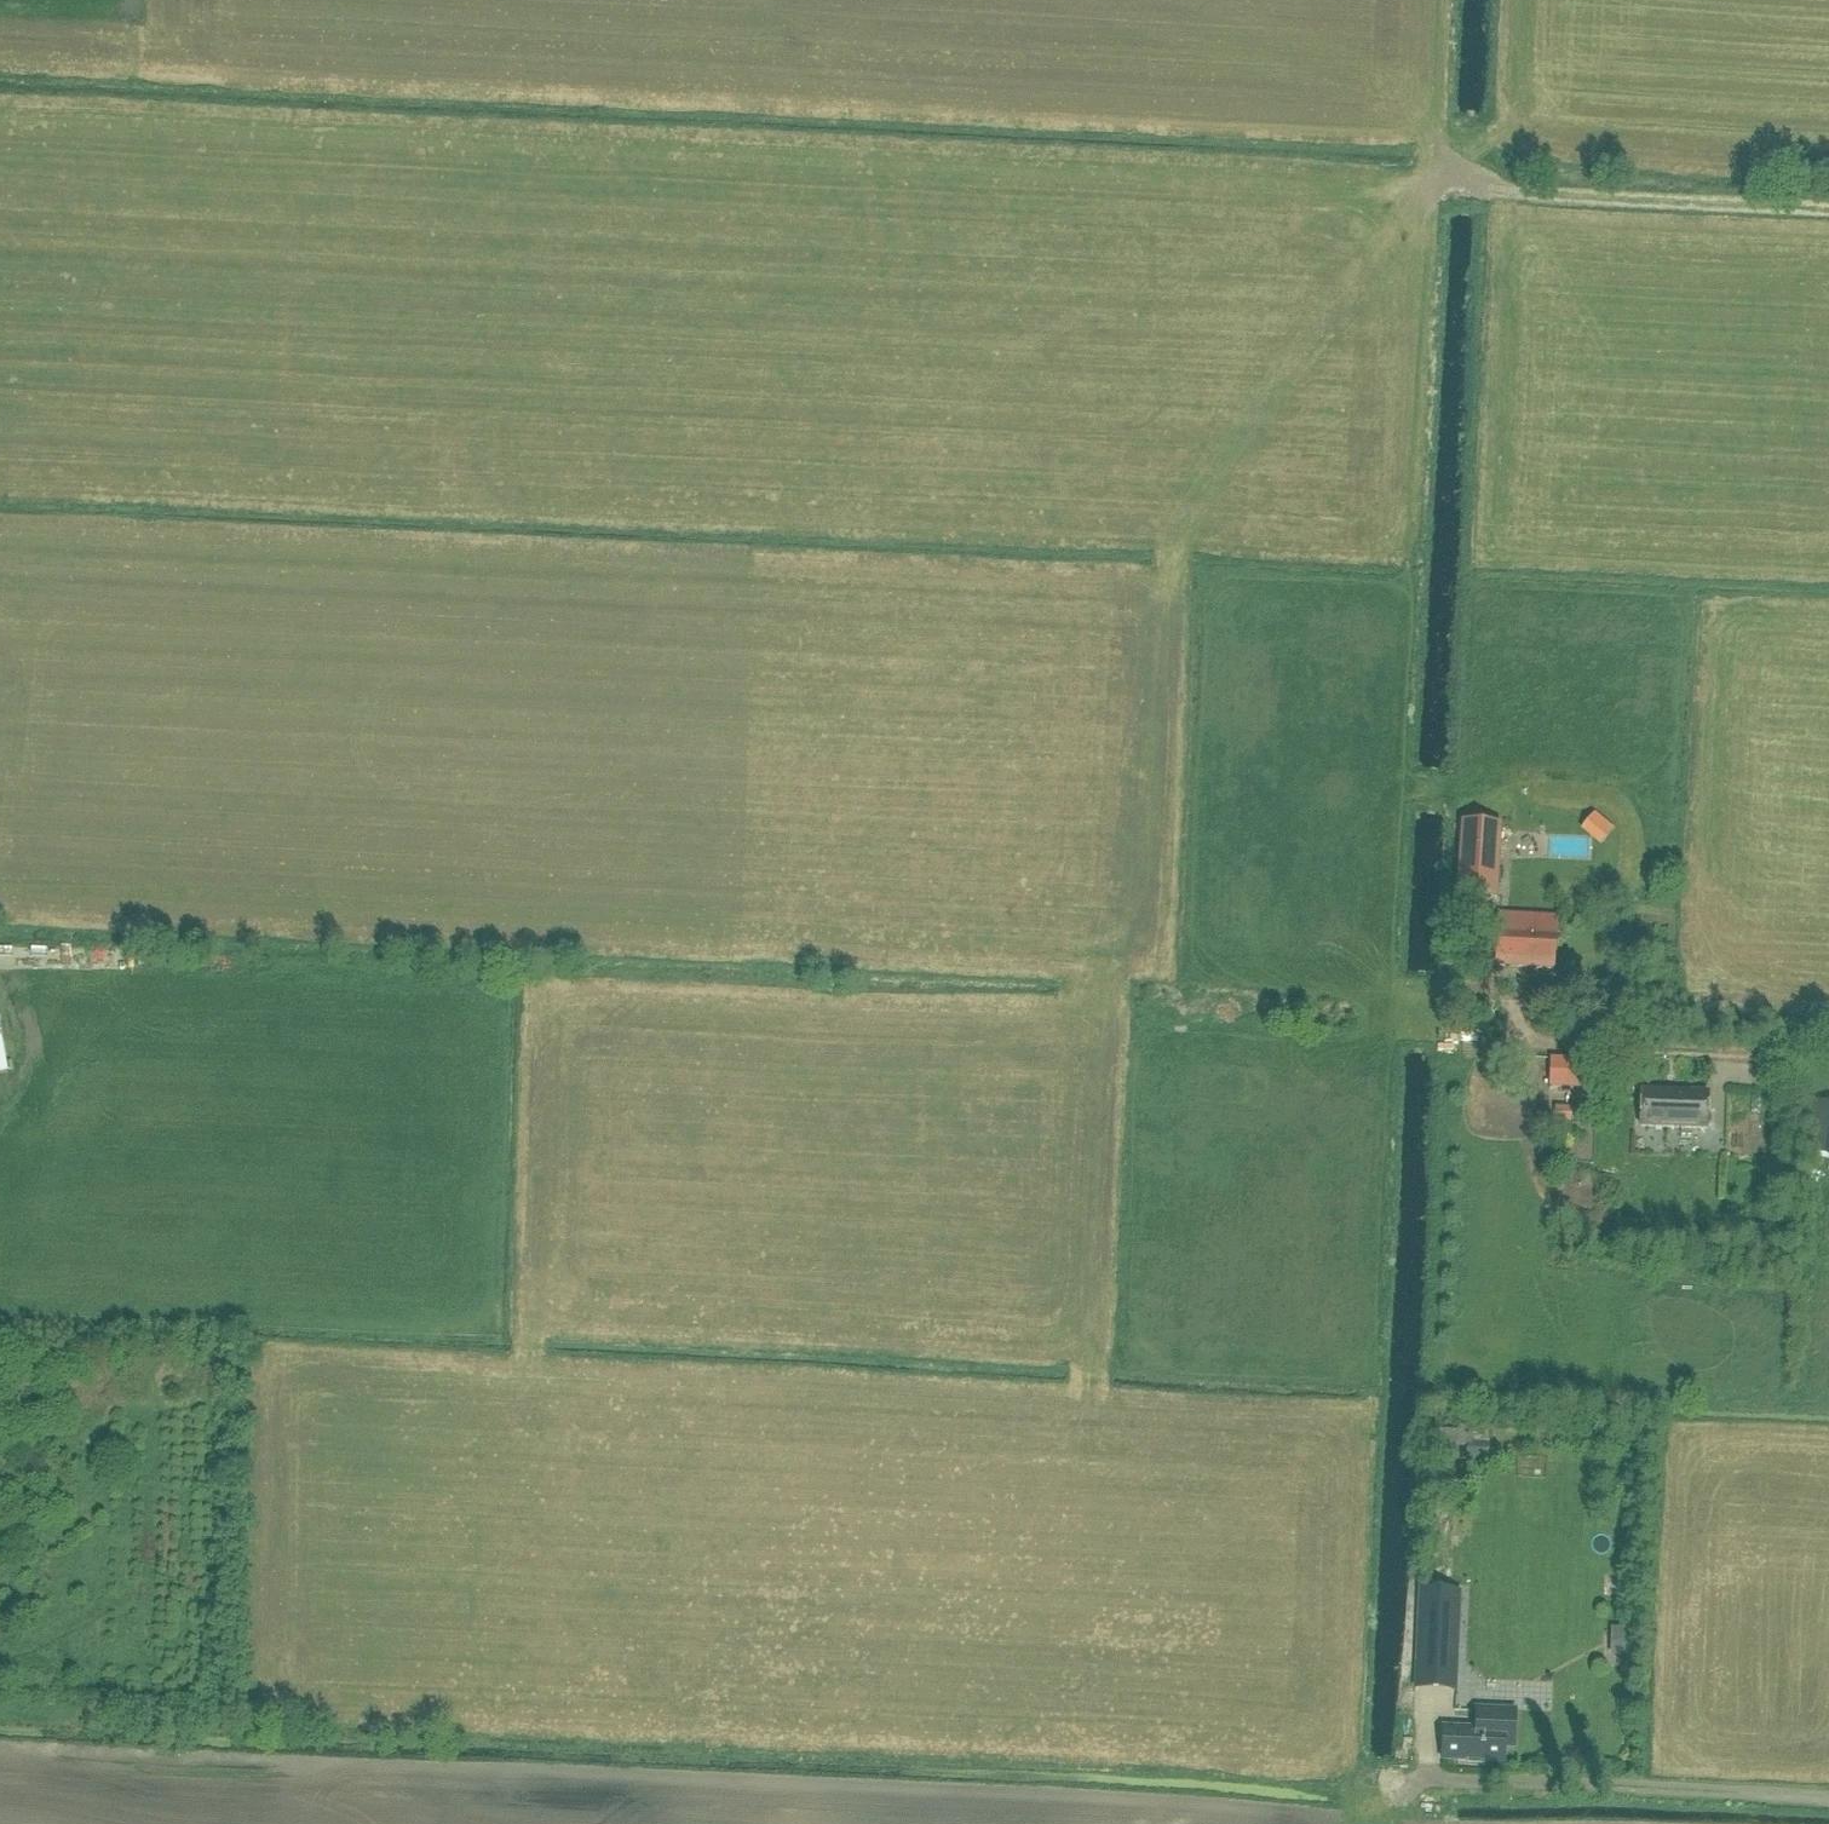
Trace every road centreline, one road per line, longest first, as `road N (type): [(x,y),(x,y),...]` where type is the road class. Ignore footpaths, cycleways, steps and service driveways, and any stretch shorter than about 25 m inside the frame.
road 1 (track): [(1828,211),(1451,188),(1411,212)]
road 2 (track): [(1828,1052),(1421,1031)]
road 3 (track): [(1497,1783),(1828,1797)]

